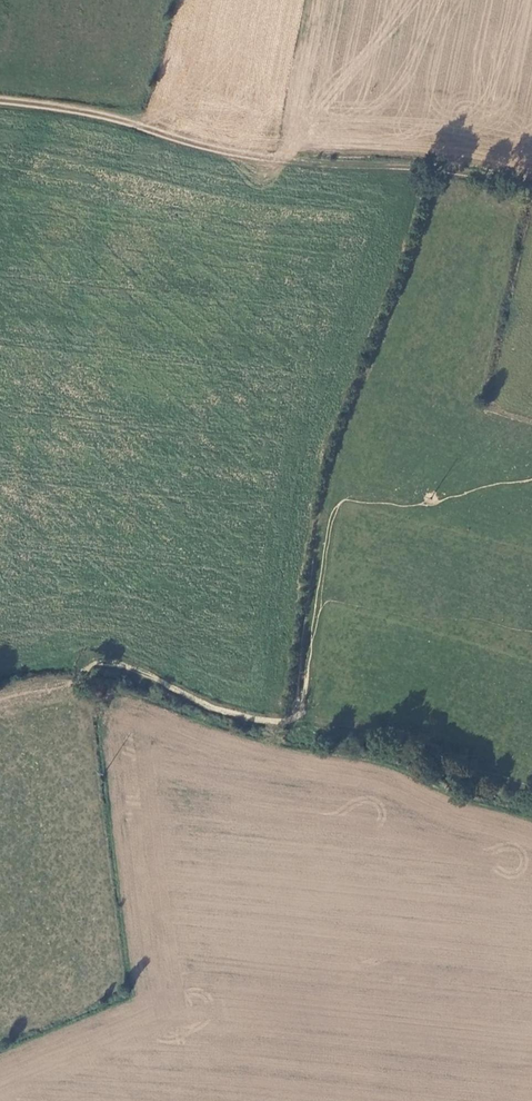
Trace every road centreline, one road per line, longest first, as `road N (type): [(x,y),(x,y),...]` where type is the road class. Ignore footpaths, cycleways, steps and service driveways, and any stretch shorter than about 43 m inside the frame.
road 1 (track): [(0,101),(92,113),(276,161),(424,166),(531,184)]

